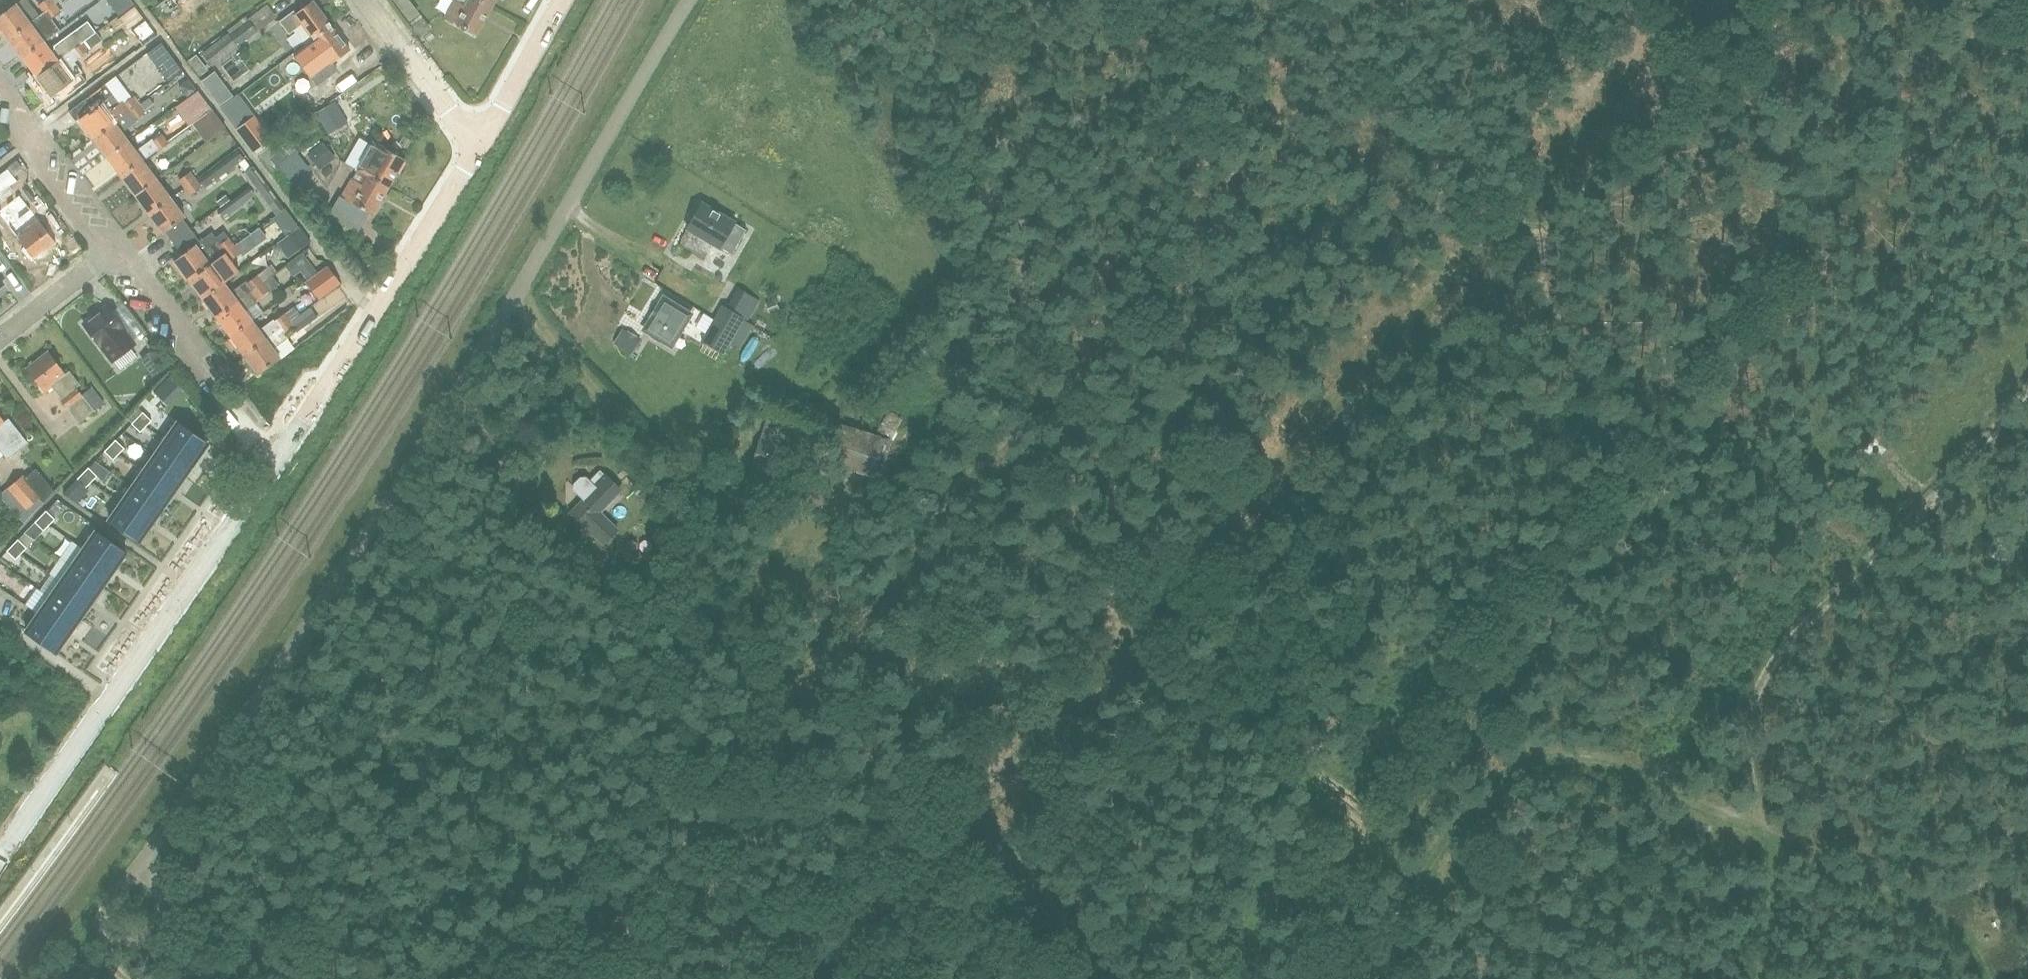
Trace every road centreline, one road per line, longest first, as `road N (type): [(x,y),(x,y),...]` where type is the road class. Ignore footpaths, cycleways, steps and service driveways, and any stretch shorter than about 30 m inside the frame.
road 1 (residential): [(137,978),(107,953),(109,909),(457,389),(689,0)]
road 2 (track): [(1982,978),(1962,940),(1915,907),(1659,782),(1564,757),(1527,761),(1476,808),(1417,874),(1363,978)]
road 3 (track): [(2027,388),(1774,657),(1758,683),(1745,734),(1768,838),(1773,921),(1765,978)]
road 4 (residential): [(0,849),(274,465)]
road 5 (track): [(1100,978),(969,805),(808,978)]
road 6 (residential): [(274,465),(476,146)]
road 7 (residential): [(274,465),(188,355),(189,336),(122,247)]
road 8 (residential): [(122,247),(111,234),(89,233),(19,147),(24,119),(0,86)]
road 9 (residential): [(476,146),(367,0)]
road 10 (residential): [(476,146),(561,0)]
road 11 (residential): [(0,336),(122,247)]
road 12 (track): [(1489,978),(1428,862)]

